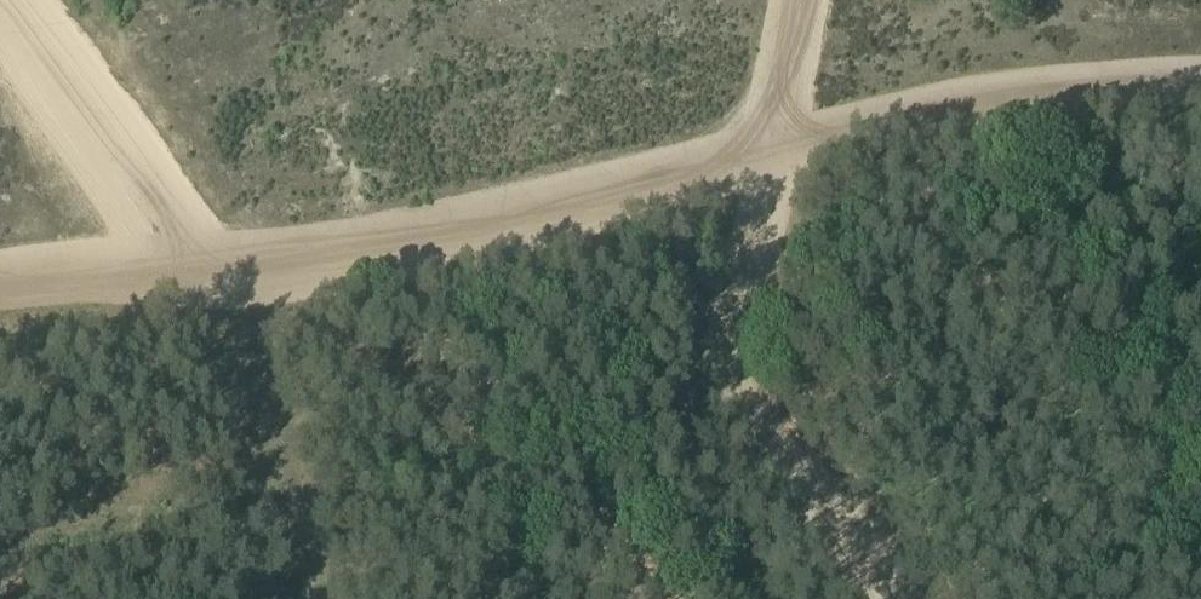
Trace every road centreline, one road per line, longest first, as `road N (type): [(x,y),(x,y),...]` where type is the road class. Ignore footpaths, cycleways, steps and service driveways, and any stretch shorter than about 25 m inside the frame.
road 1 (track): [(0,287),(394,253),(921,111),(1200,79)]
road 2 (track): [(881,598),(821,494),(744,391),(735,341),(804,0)]
road 3 (track): [(316,598),(164,273)]
road 4 (track): [(0,25),(164,273)]

